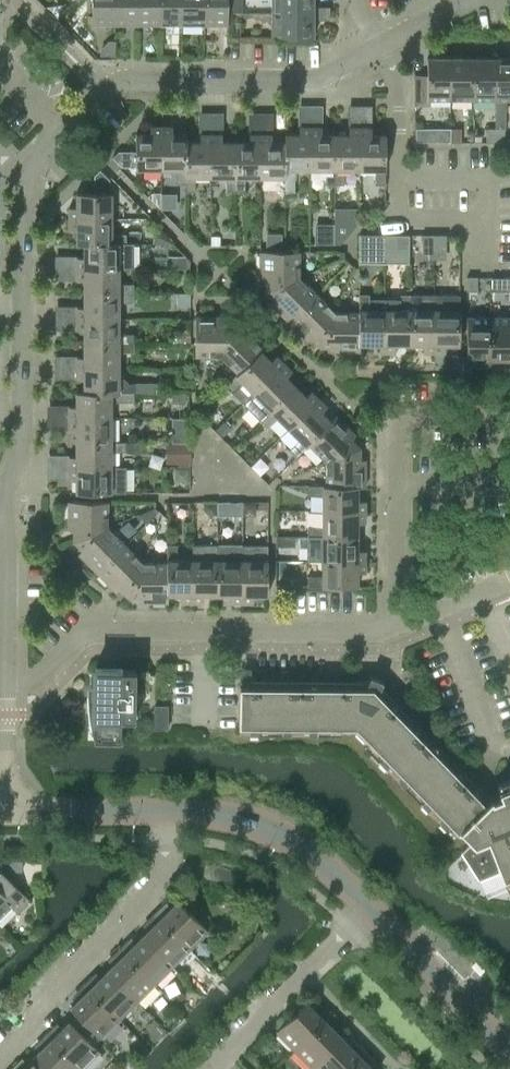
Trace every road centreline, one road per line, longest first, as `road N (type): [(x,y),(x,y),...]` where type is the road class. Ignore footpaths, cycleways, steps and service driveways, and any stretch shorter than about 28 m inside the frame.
road 1 (residential): [(2,686),(27,684),(87,629),(372,634),(398,627)]
road 2 (residential): [(24,177),(115,84),(316,81),(371,52)]
road 3 (residential): [(4,507),(22,450),(24,177)]
road 4 (residential): [(0,1051),(166,879),(167,813)]
road 5 (residential): [(398,627),(399,452),(319,372)]
road 6 (tertiary): [(371,909),(280,831),(226,816),(167,813)]
road 7 (residential): [(214,1068),(371,909)]
road 8 (tertiary): [(509,1053),(371,909)]
road 9 (residential): [(2,686),(4,507)]
road 10 (tertiary): [(167,813),(0,815)]
road 11 (residential): [(0,815),(2,686)]

